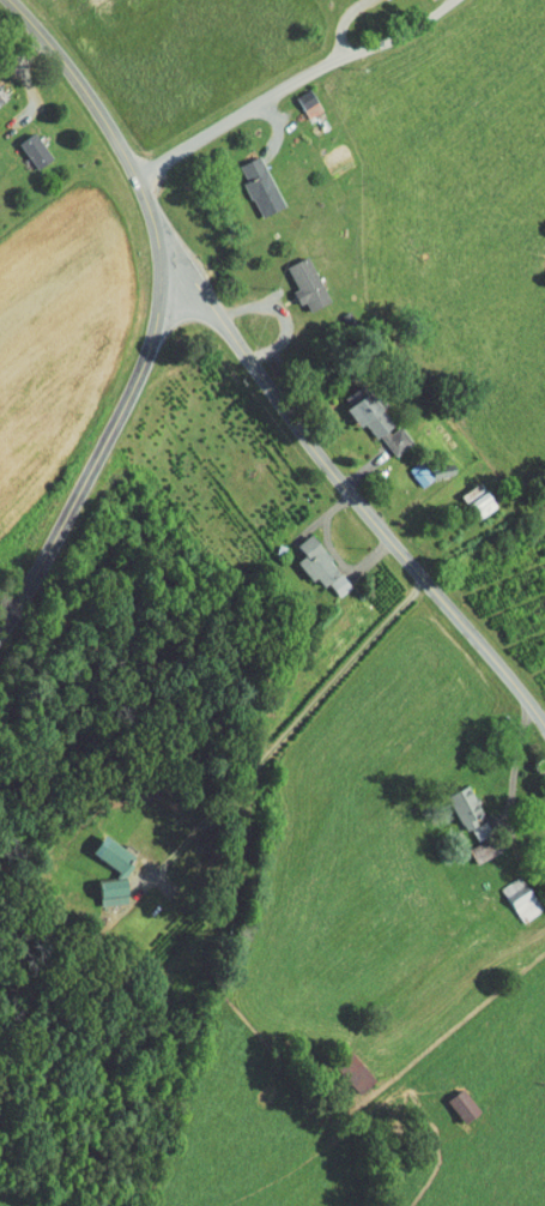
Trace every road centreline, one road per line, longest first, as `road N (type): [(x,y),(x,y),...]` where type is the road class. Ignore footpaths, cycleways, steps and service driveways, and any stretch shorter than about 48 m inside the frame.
road 1 (residential): [(544,724),(319,453),(163,246)]
road 2 (residential): [(0,632),(43,566),(144,364),(159,307),(163,246)]
road 3 (residential): [(428,578),(159,867)]
road 4 (residential): [(140,181),(315,68),(404,32),(450,0)]
road 5 (residential): [(163,246),(115,131),(14,0)]

